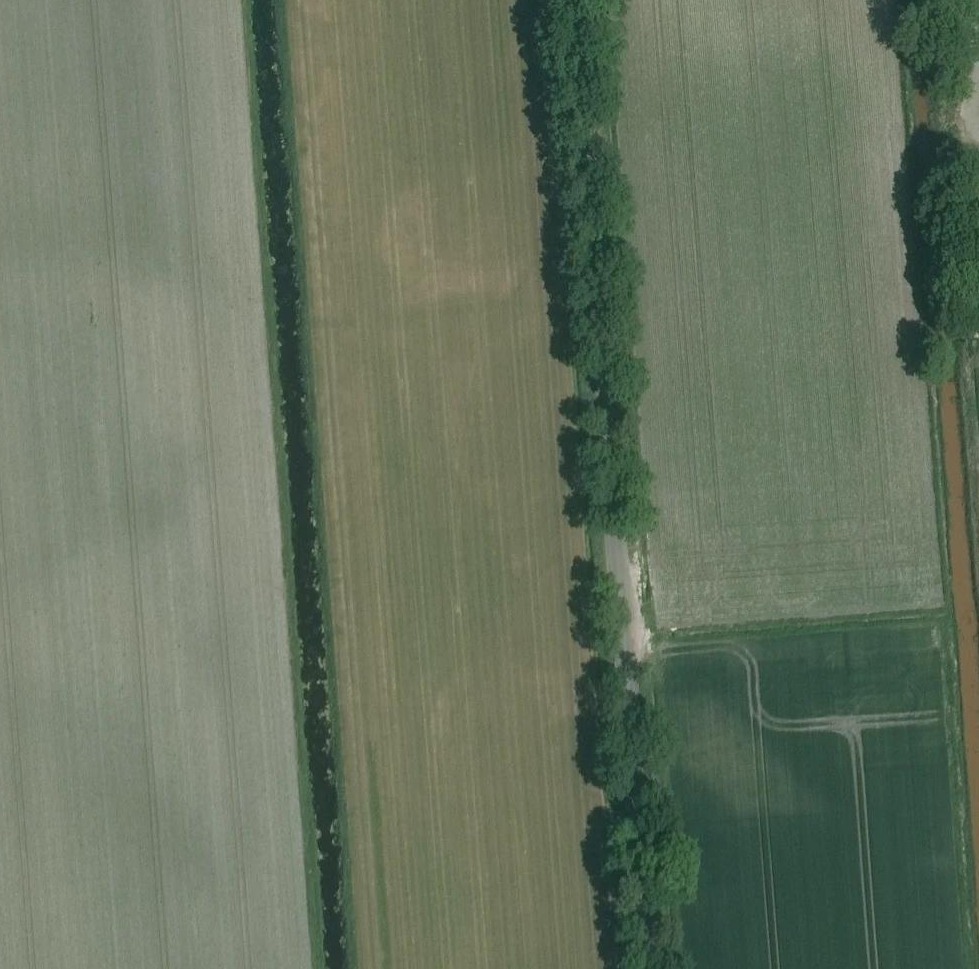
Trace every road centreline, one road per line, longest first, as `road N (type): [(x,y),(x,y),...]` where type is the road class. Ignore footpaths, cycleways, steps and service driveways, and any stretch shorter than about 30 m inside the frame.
road 1 (unclassified): [(648,968),(574,0)]

